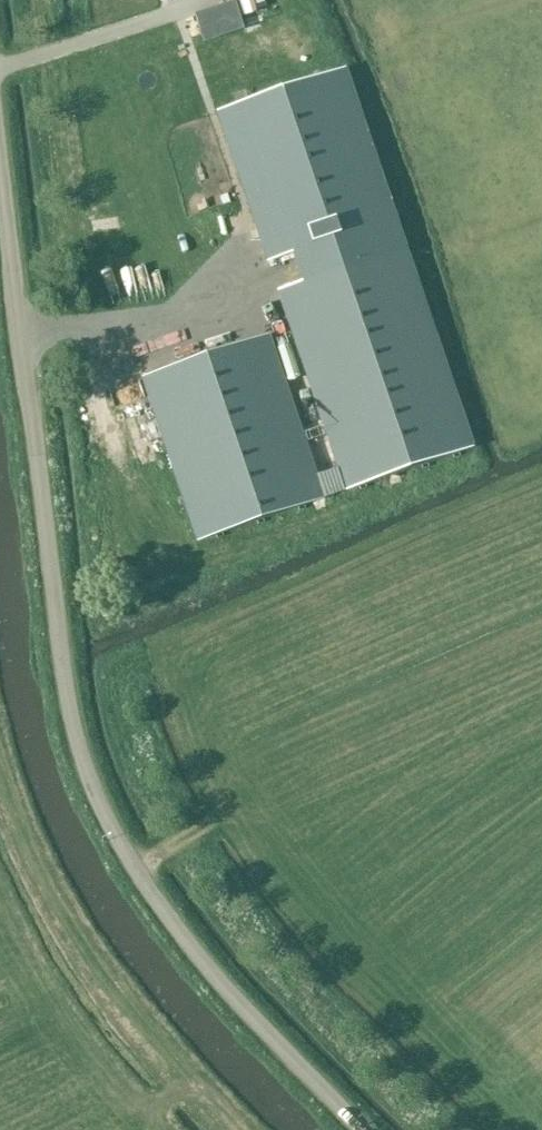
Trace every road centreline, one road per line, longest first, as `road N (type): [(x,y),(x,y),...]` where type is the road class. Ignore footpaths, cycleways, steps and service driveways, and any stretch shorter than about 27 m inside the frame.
road 1 (unclassified): [(362,1129),(204,962),(136,867),(90,777),(67,678),(0,170)]
road 2 (track): [(237,1129),(157,1047),(77,942),(38,874),(0,778)]

